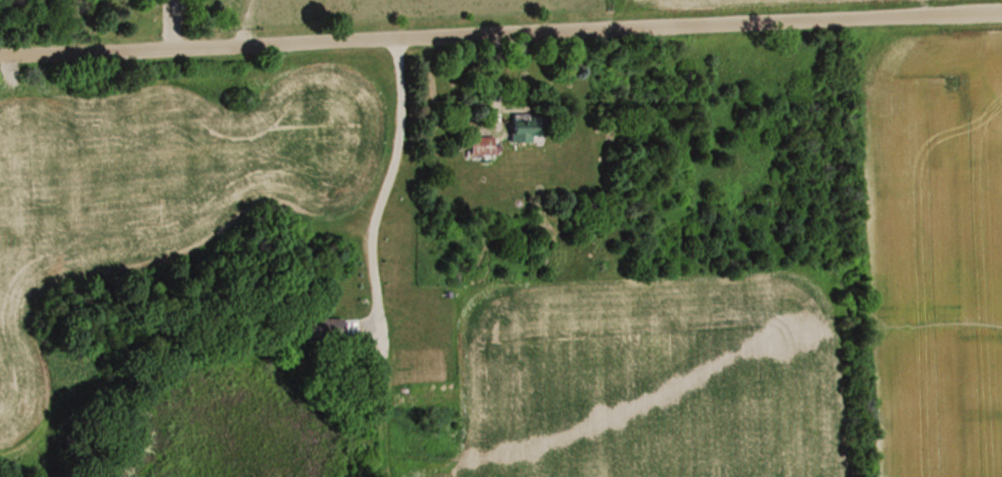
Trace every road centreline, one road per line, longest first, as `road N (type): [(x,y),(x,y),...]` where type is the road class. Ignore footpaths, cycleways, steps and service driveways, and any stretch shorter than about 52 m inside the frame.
road 1 (residential): [(0,56),(1001,9)]

